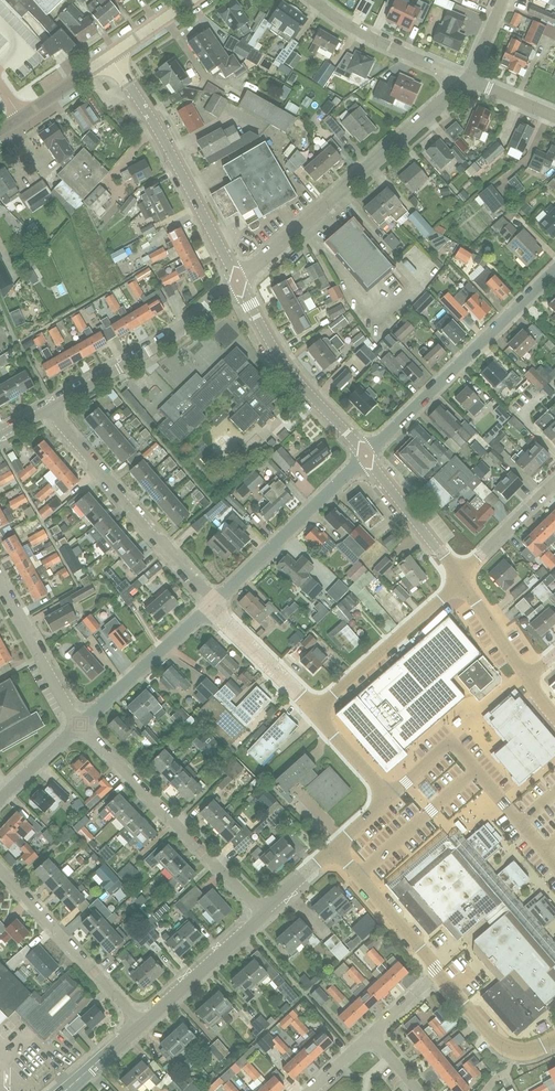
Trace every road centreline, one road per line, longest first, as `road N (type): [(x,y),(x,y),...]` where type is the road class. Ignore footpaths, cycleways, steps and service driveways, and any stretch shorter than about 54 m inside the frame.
road 1 (residential): [(554,1041),(523,1052),(501,1048),(334,847)]
road 2 (residential): [(241,282),(468,80)]
road 3 (residential): [(258,917),(78,724)]
road 4 (residential): [(241,282),(107,56)]
road 5 (residential): [(369,456),(554,270)]
road 6 (residential): [(216,601),(55,420),(54,408)]
road 7 (residential): [(54,408),(170,340),(241,282)]
road 8 (residential): [(369,456),(295,378),(241,282)]
road 9 (residential): [(216,601),(369,456)]
road 10 (residential): [(139,1022),(0,873)]
road 11 (residential): [(313,711),(463,578)]
road 12 (residential): [(78,724),(216,601)]
road 13 (residential): [(334,847),(377,803),(380,785),(313,711)]
road 14 (residential): [(468,80),(364,35),(314,0)]
road 15 (residential): [(78,724),(0,581)]
road 16 (residential): [(139,1022),(258,917)]
road 17 (residential): [(463,578),(369,456)]
road 18 (residential): [(313,711),(216,601)]
road 19 (residential): [(463,578),(554,489)]

